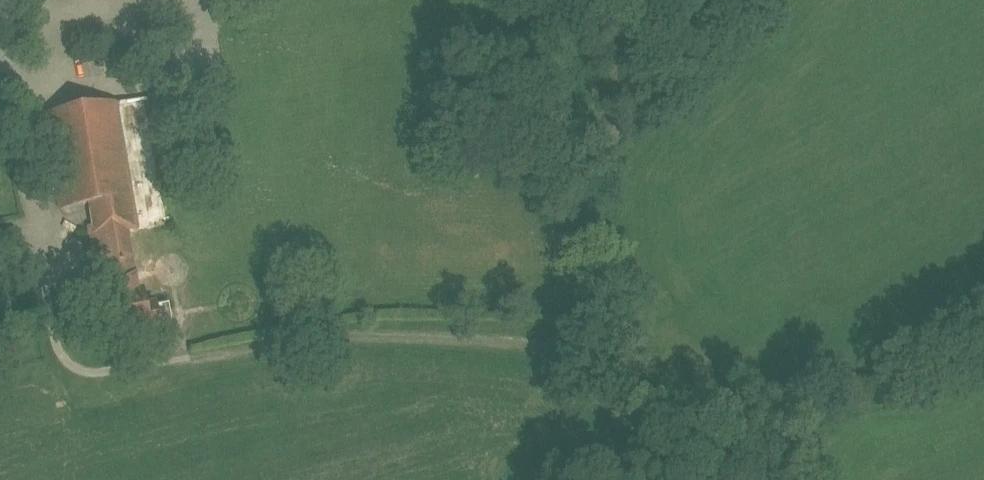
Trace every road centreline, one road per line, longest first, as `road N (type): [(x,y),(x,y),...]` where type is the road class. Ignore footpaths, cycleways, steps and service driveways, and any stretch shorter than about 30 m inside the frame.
road 1 (track): [(0,49),(18,93),(53,273),(58,366),(78,381),(120,383),(335,341),(607,357),(614,479)]

